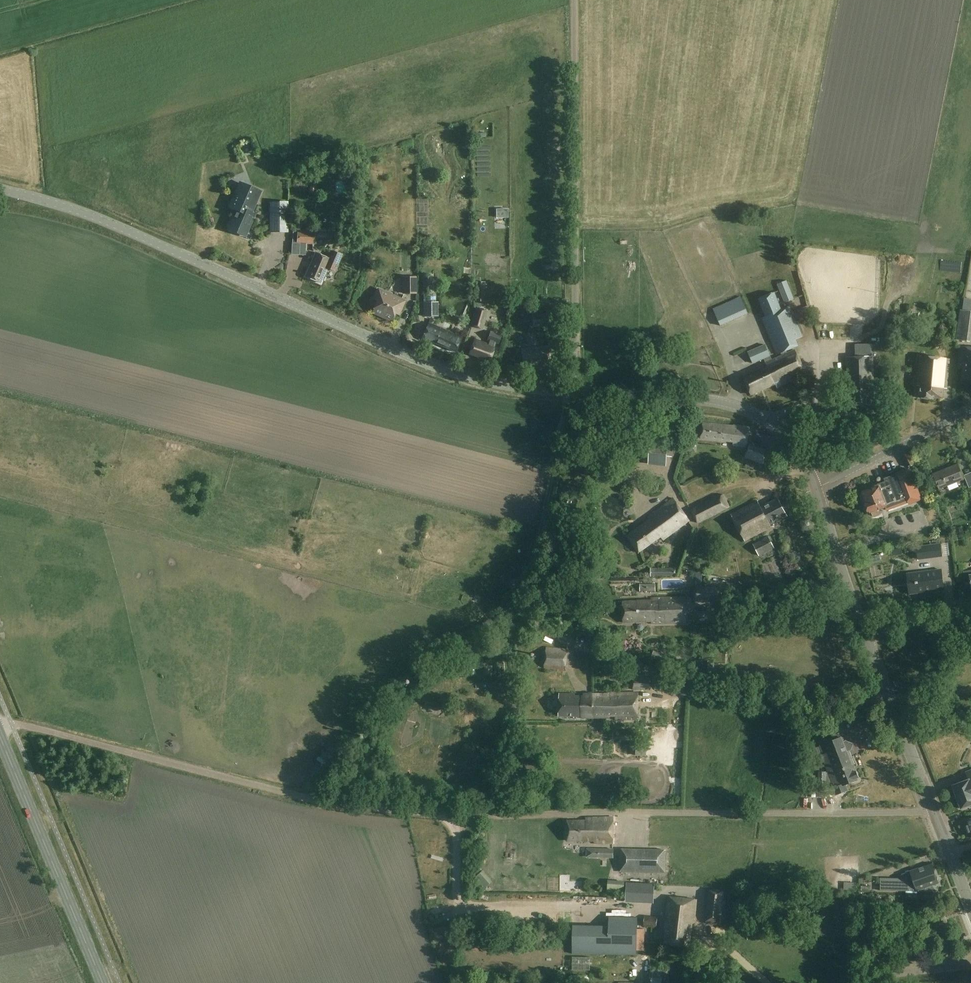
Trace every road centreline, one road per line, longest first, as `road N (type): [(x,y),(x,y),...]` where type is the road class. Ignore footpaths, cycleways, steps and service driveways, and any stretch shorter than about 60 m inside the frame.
road 1 (unclassified): [(932,809),(488,816),(394,809),(311,799),(24,724),(0,727)]
road 2 (unclassified): [(573,393),(470,379),(81,213),(0,188)]
road 3 (track): [(568,392),(531,594),(437,646),(311,799)]
road 4 (track): [(890,700),(694,691),(665,672),(567,640),(541,618),(531,594)]
road 5 (unclassified): [(573,393),(575,0)]
road 6 (unclassified): [(820,489),(798,453),(748,412),(710,401),(573,393)]
road 7 (secondary): [(103,982),(0,738)]
road 8 (tertiary): [(932,809),(864,633)]
road 9 (tertiary): [(820,489),(970,410)]
road 10 (tertiary): [(864,633),(820,489)]

